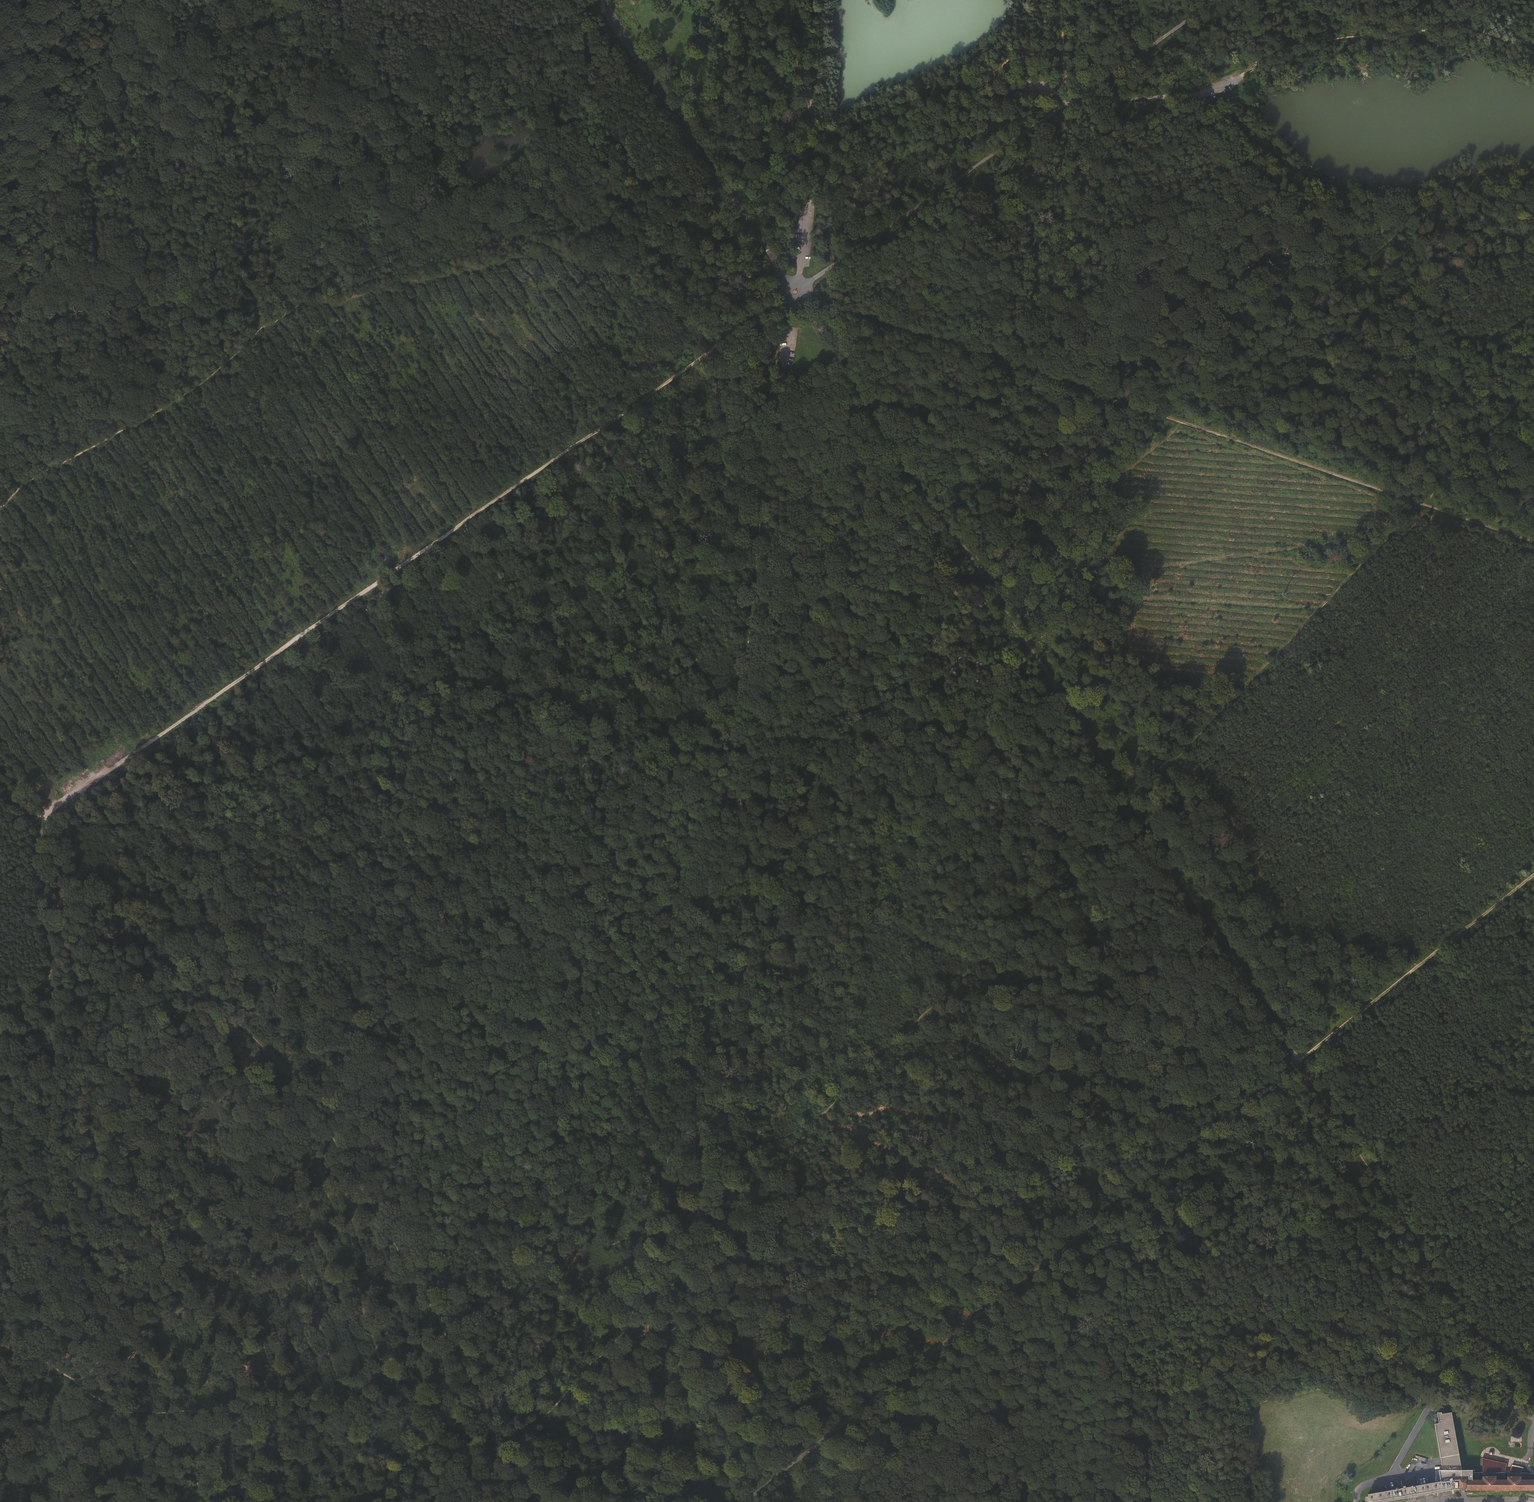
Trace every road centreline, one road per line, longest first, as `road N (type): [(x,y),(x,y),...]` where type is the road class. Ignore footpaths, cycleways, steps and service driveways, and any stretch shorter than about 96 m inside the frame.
road 1 (track): [(790,299),(41,820)]
road 2 (unclassified): [(805,289),(1218,0)]
road 3 (track): [(0,321),(290,0)]
road 4 (track): [(1297,1062),(1462,1299),(1533,1364)]
road 5 (unclassified): [(601,0),(791,287)]
road 6 (track): [(0,1034),(50,981),(41,820)]

